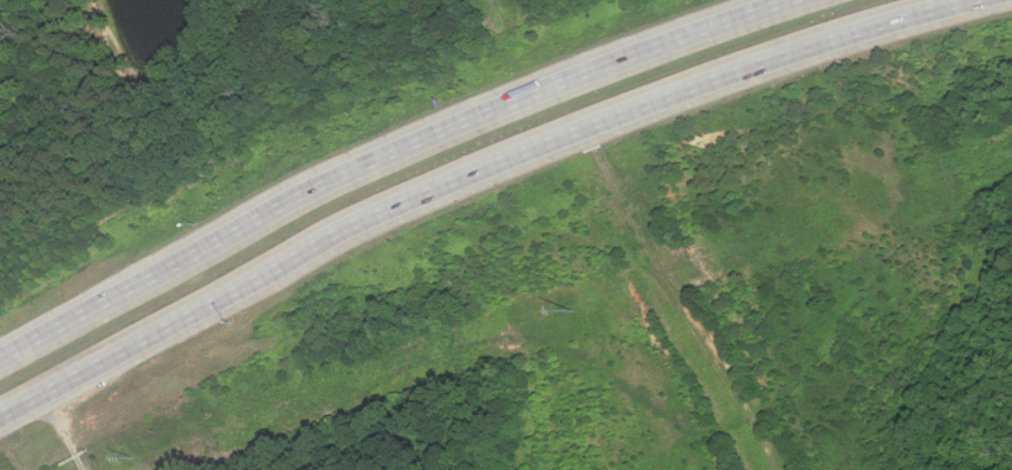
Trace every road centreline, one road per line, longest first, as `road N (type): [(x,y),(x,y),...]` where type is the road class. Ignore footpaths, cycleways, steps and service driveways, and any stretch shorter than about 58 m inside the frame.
road 1 (motorway): [(0,417),(243,286),(452,186),(717,81),(983,0)]
road 2 (motorway): [(801,0),(455,129),(0,360)]

